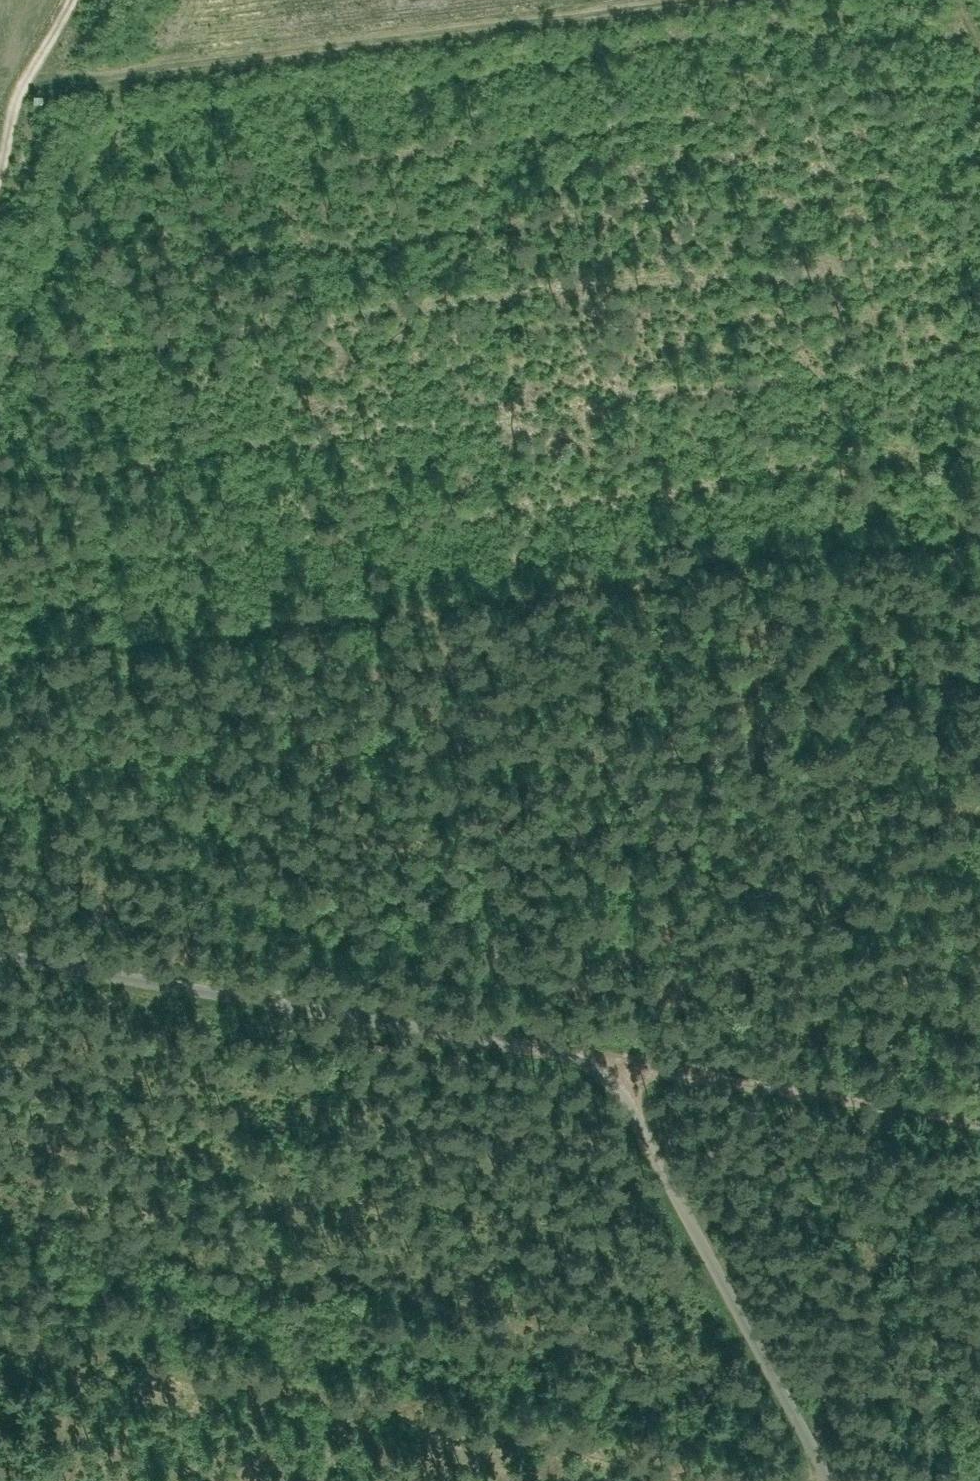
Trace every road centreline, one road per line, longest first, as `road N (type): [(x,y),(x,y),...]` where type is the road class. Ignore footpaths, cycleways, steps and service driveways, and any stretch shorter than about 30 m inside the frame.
road 1 (track): [(979,1115),(627,1053)]
road 2 (track): [(72,0),(0,170)]

